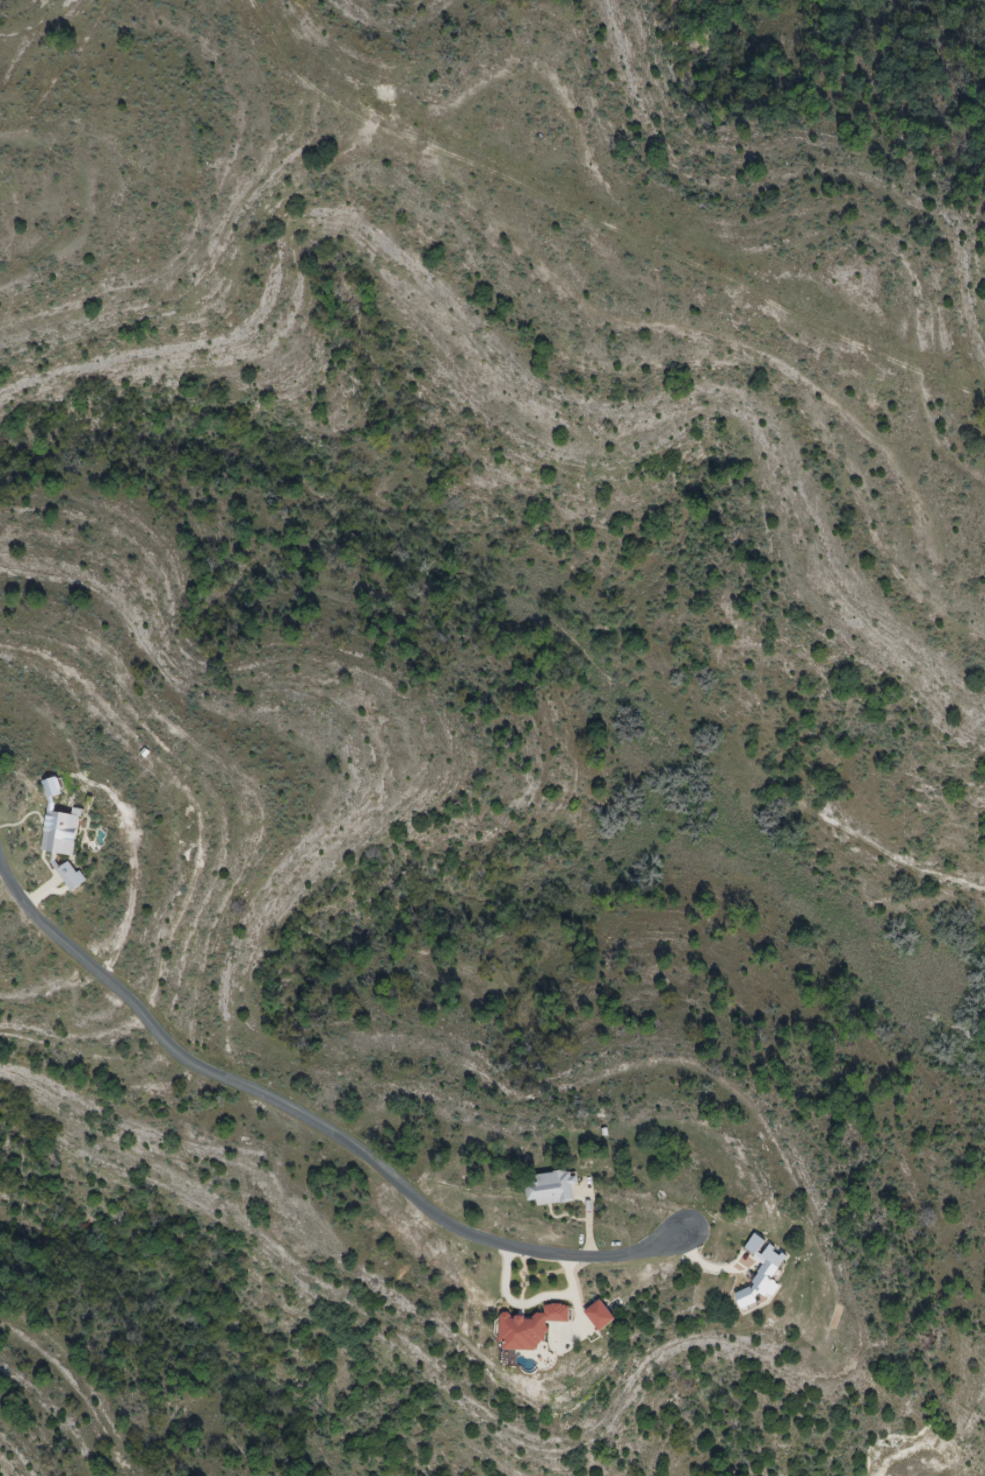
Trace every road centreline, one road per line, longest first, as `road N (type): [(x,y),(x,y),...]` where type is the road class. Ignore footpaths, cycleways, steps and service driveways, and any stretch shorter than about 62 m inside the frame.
road 1 (residential): [(0,863),(28,907),(188,1059),(314,1120),(479,1235),(540,1254),(610,1261),(700,1233)]

